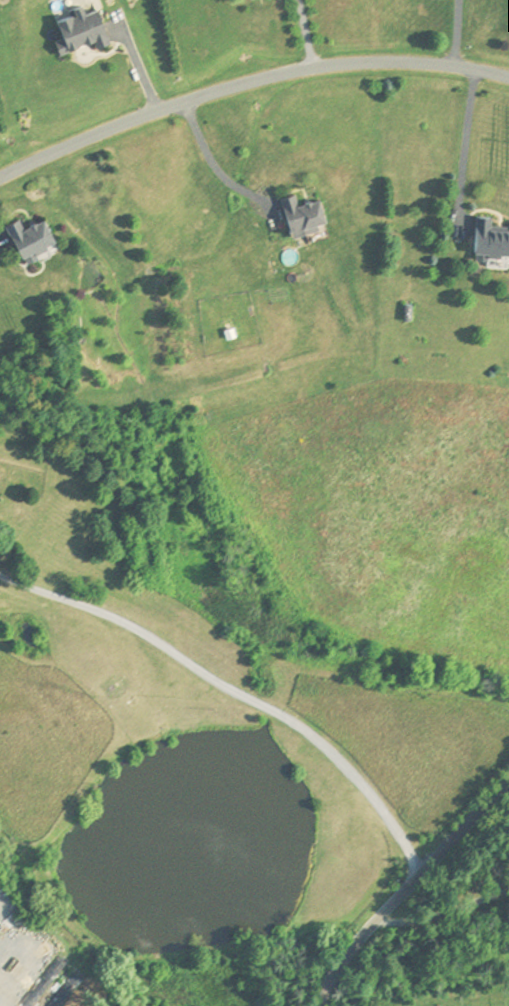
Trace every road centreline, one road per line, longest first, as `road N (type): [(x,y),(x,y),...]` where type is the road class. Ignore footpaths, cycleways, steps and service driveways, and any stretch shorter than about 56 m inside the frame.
road 1 (residential): [(0,184),(183,98),(254,77),(411,66),(508,84)]
road 2 (residential): [(318,1005),(357,944),(508,783)]

